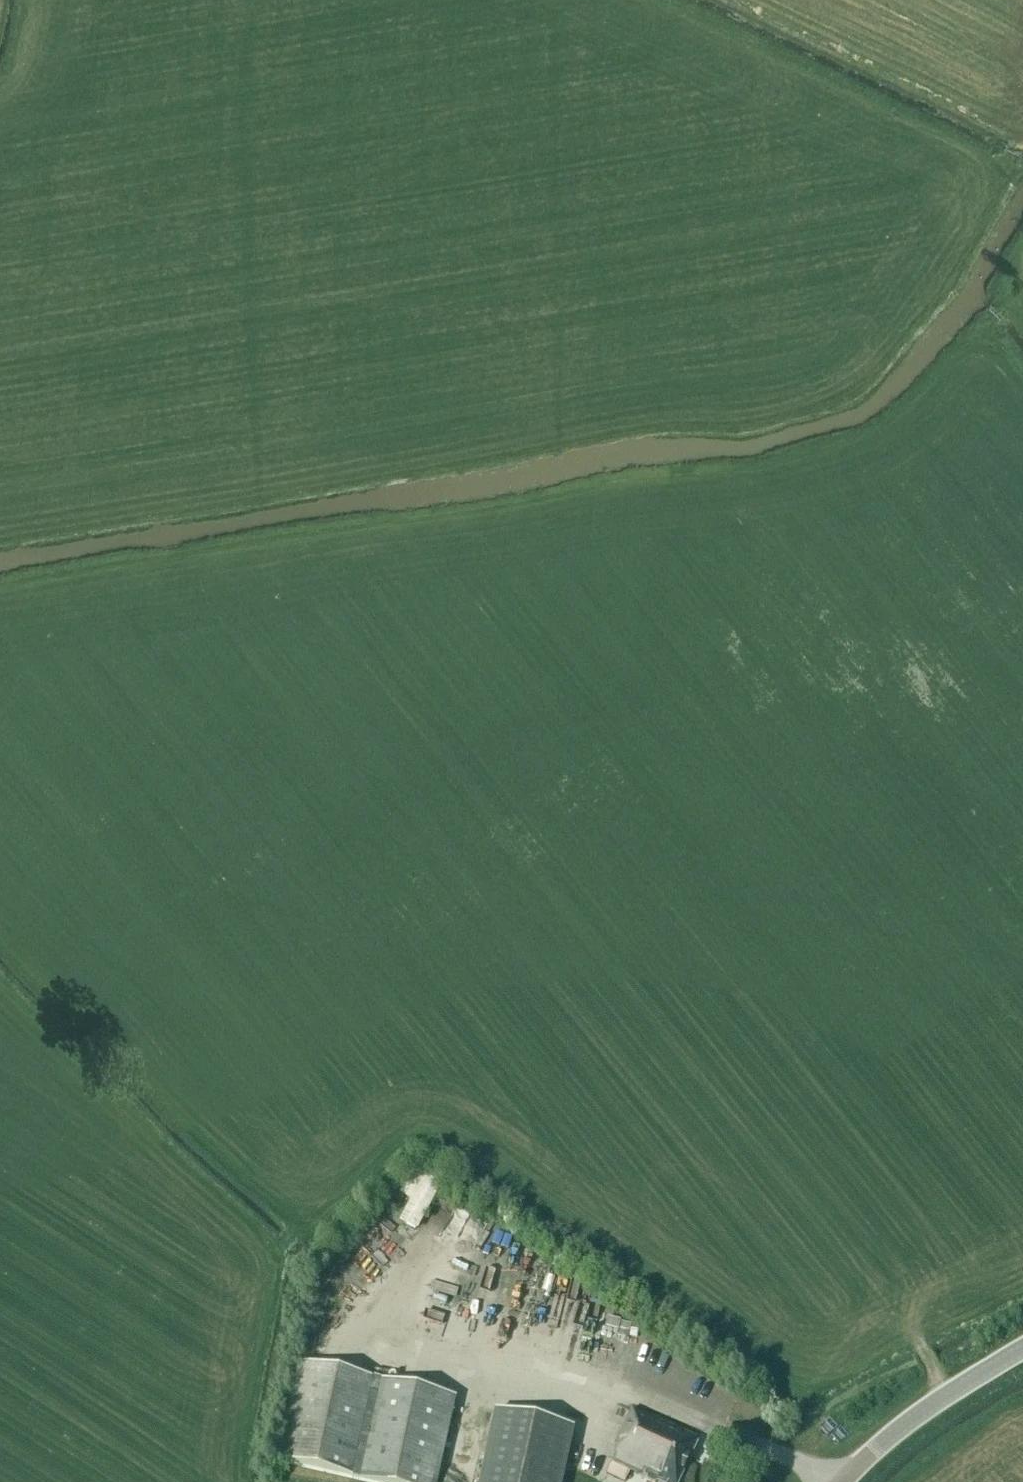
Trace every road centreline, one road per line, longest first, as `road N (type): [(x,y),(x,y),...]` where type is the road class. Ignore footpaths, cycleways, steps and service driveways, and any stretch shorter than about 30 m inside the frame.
road 1 (tertiary): [(843,1481),(912,1420),(1022,1350)]

